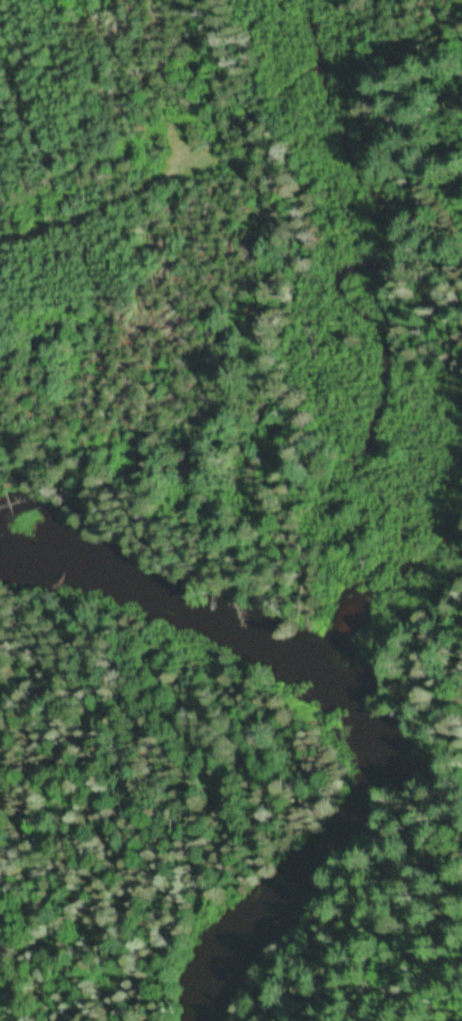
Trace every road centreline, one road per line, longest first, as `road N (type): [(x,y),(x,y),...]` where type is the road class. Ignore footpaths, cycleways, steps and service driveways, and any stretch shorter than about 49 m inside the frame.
road 1 (track): [(424,0),(117,184),(0,237)]

